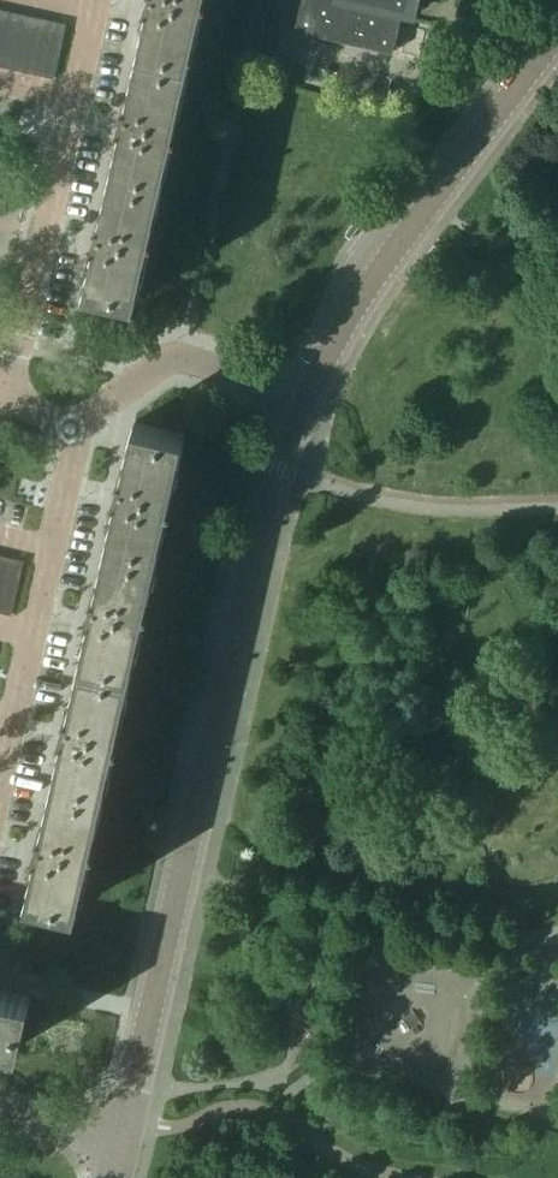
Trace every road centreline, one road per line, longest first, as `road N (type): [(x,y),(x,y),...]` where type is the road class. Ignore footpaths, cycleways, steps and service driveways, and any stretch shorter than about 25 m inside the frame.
road 1 (unclassified): [(122,1141),(234,638),(278,468),(308,397)]
road 2 (unclassified): [(308,397),(381,266),(557,34)]
road 3 (residential): [(5,405),(97,0)]
road 4 (residential): [(70,422),(69,469),(0,776)]
road 5 (residential): [(70,422),(179,357),(308,397)]
road 6 (unclassified): [(122,1141),(0,1117)]

